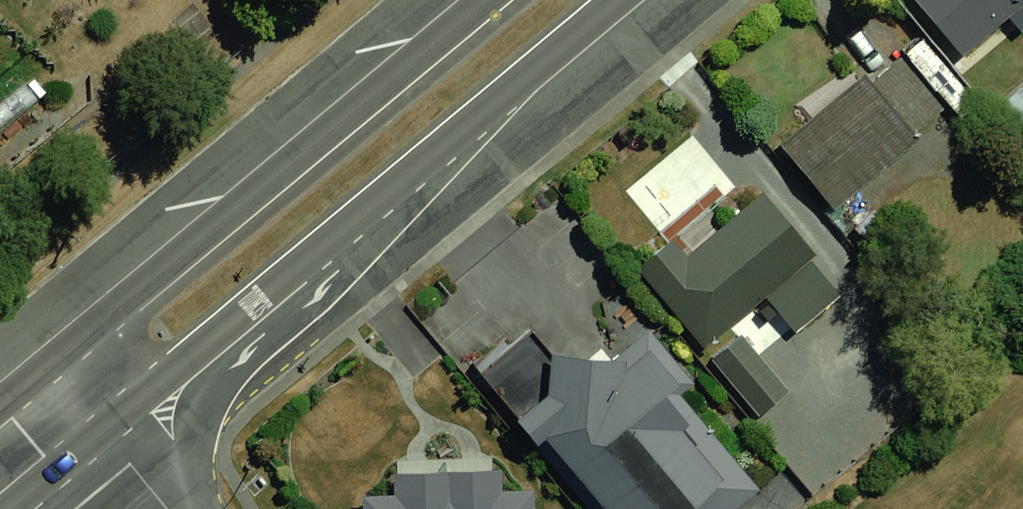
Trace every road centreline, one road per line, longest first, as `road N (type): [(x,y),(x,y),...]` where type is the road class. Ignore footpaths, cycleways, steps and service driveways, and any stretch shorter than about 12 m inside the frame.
road 1 (trunk): [(621,0),(102,431)]
road 2 (trunk): [(45,364),(482,0)]
road 3 (trunk): [(102,431),(9,508)]

